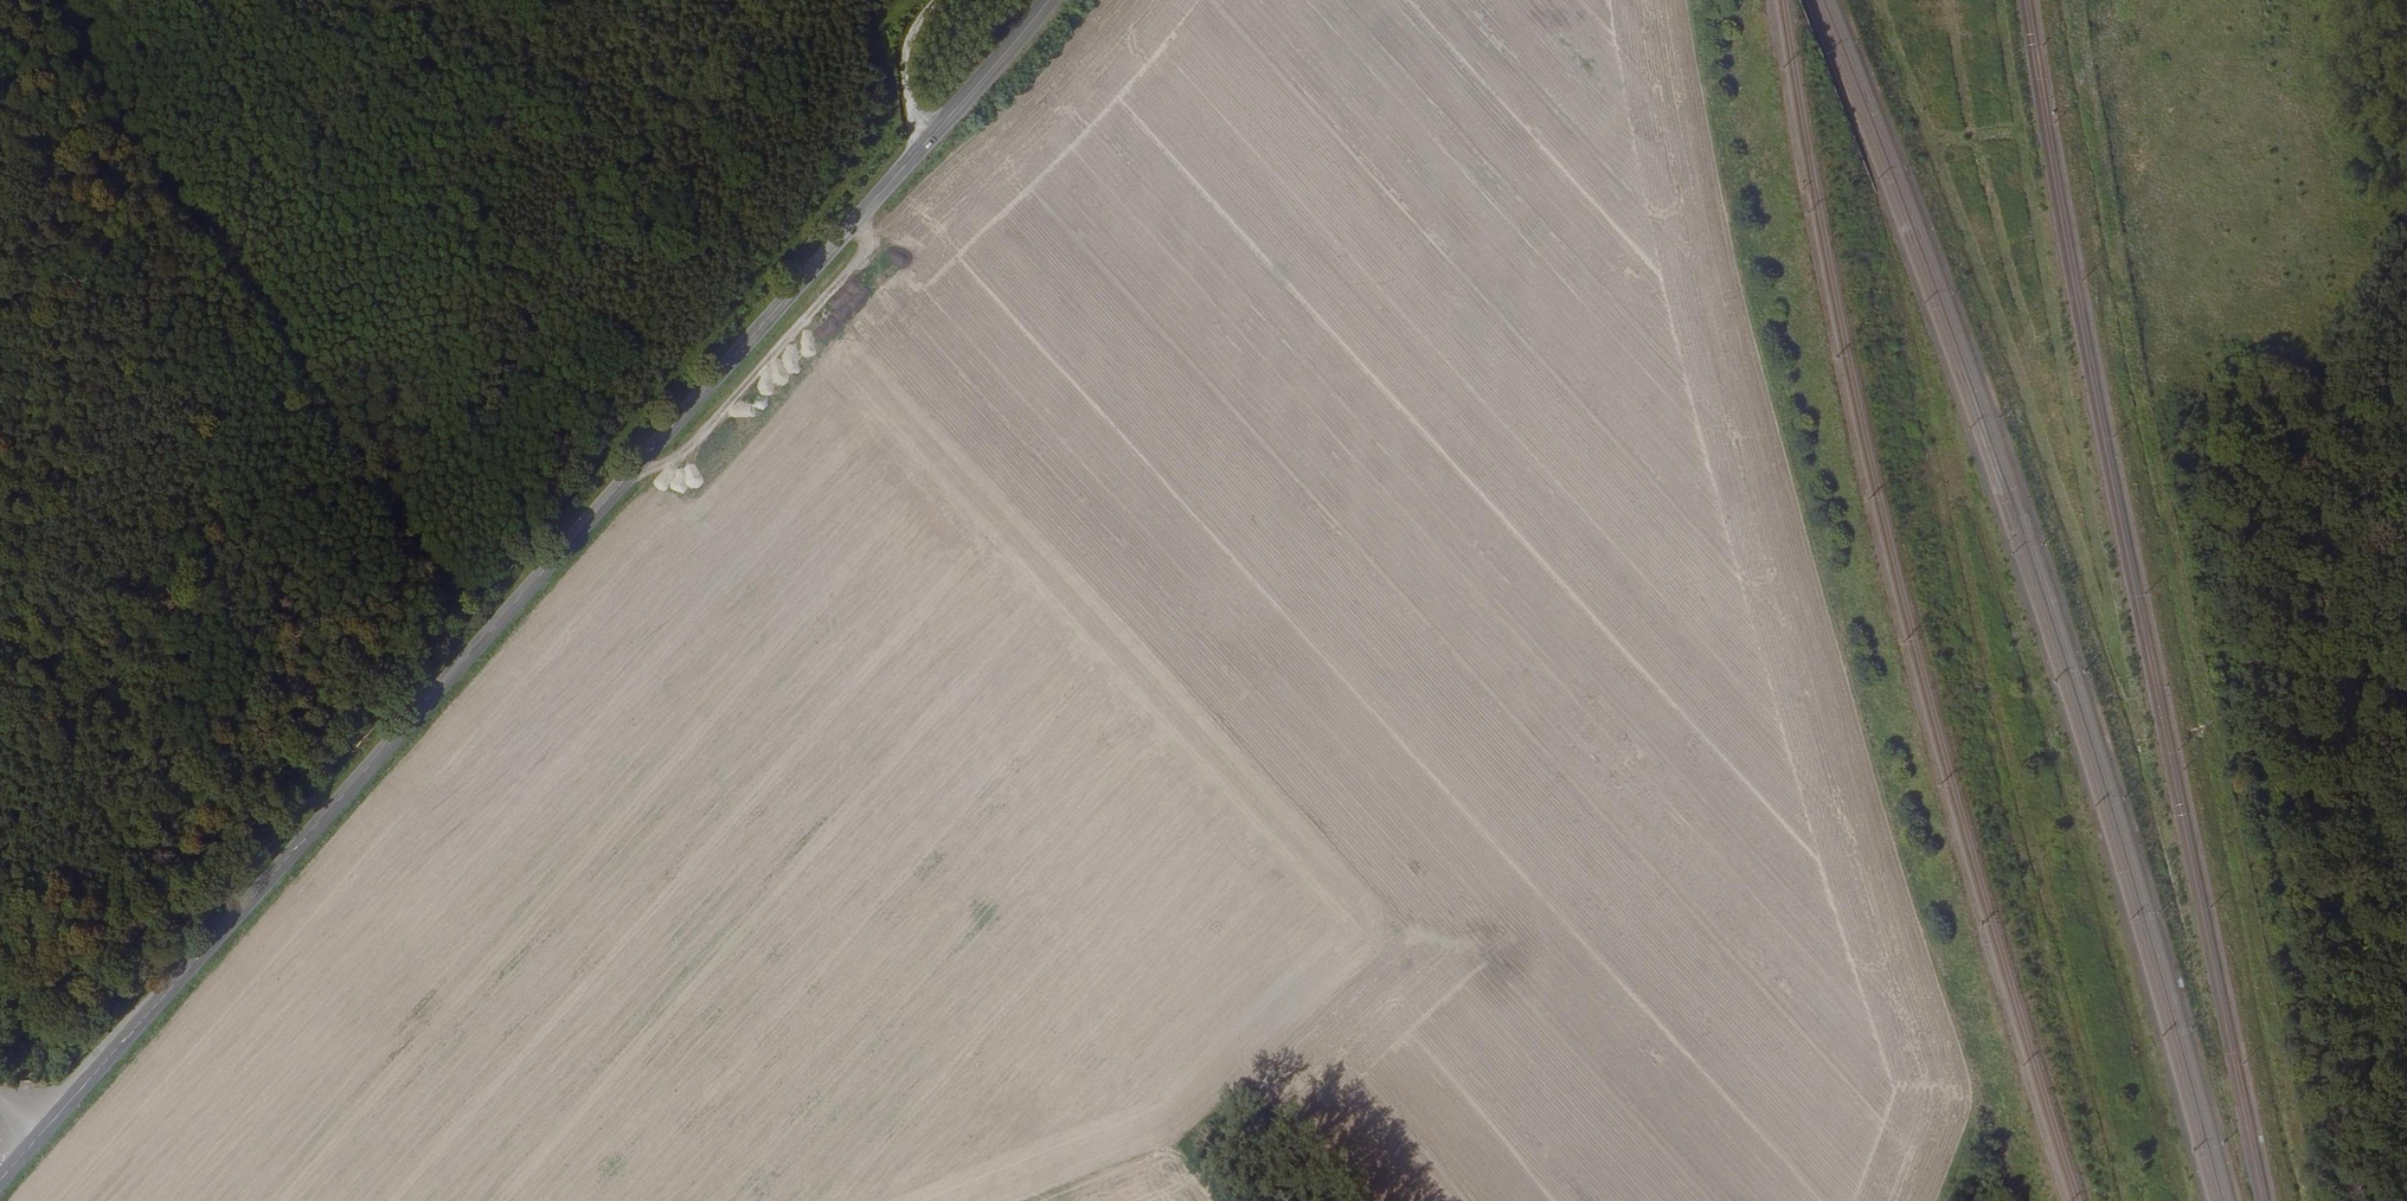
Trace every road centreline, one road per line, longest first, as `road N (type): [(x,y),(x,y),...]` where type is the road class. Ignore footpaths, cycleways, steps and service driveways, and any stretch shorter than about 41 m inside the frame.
road 1 (tertiary): [(1049,0),(0,1179)]
road 2 (track): [(942,0),(908,66),(921,129),(930,137)]

